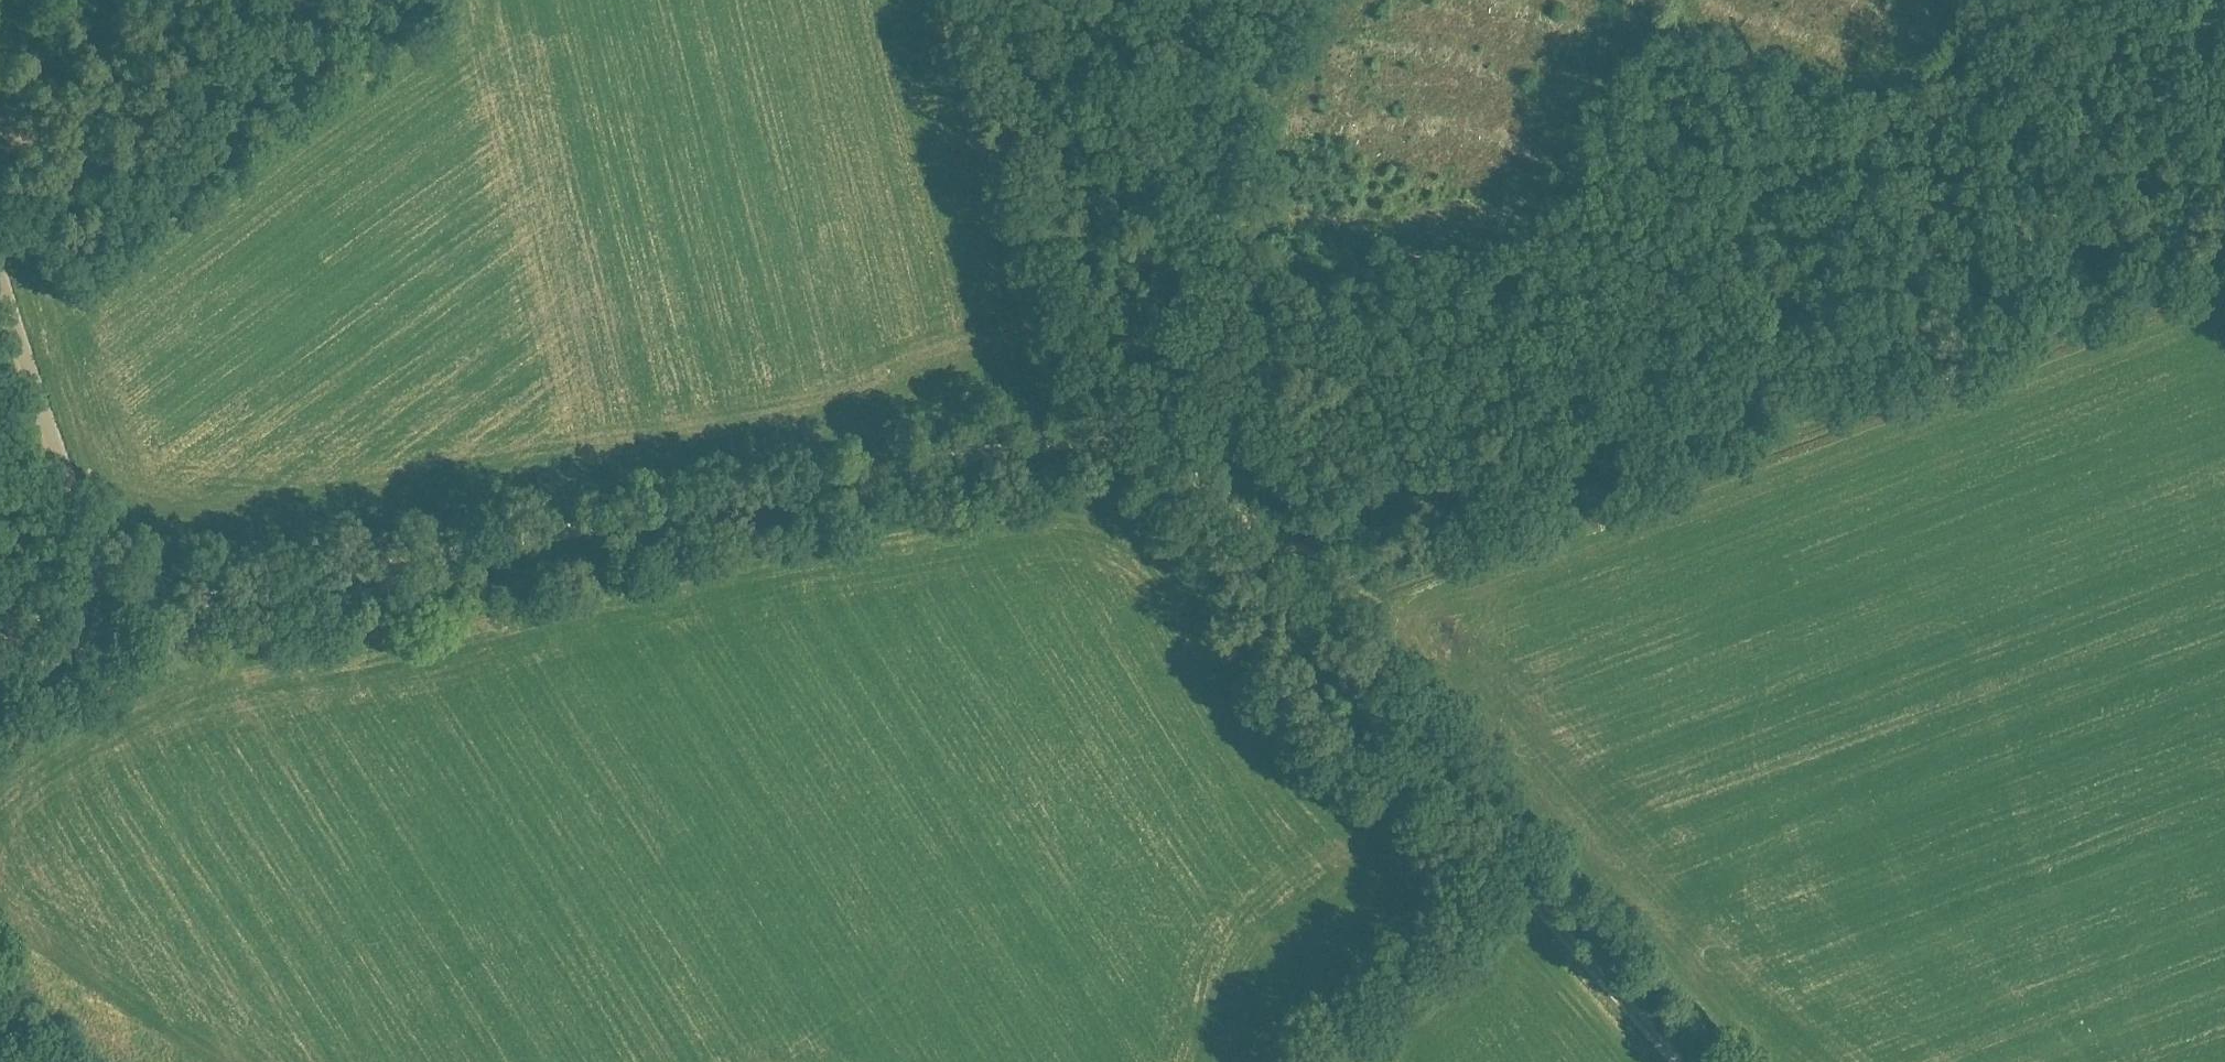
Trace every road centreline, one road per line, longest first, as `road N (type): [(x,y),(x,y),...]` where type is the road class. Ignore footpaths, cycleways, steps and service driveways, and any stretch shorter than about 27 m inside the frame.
road 1 (track): [(1148,452),(1102,441),(1020,445),(163,600)]
road 2 (track): [(1680,1061),(1568,941),(1361,688),(1260,524),(1148,452)]
road 3 (unclassified): [(93,550),(0,266)]
road 4 (unclassified): [(80,629),(163,600),(93,550)]

